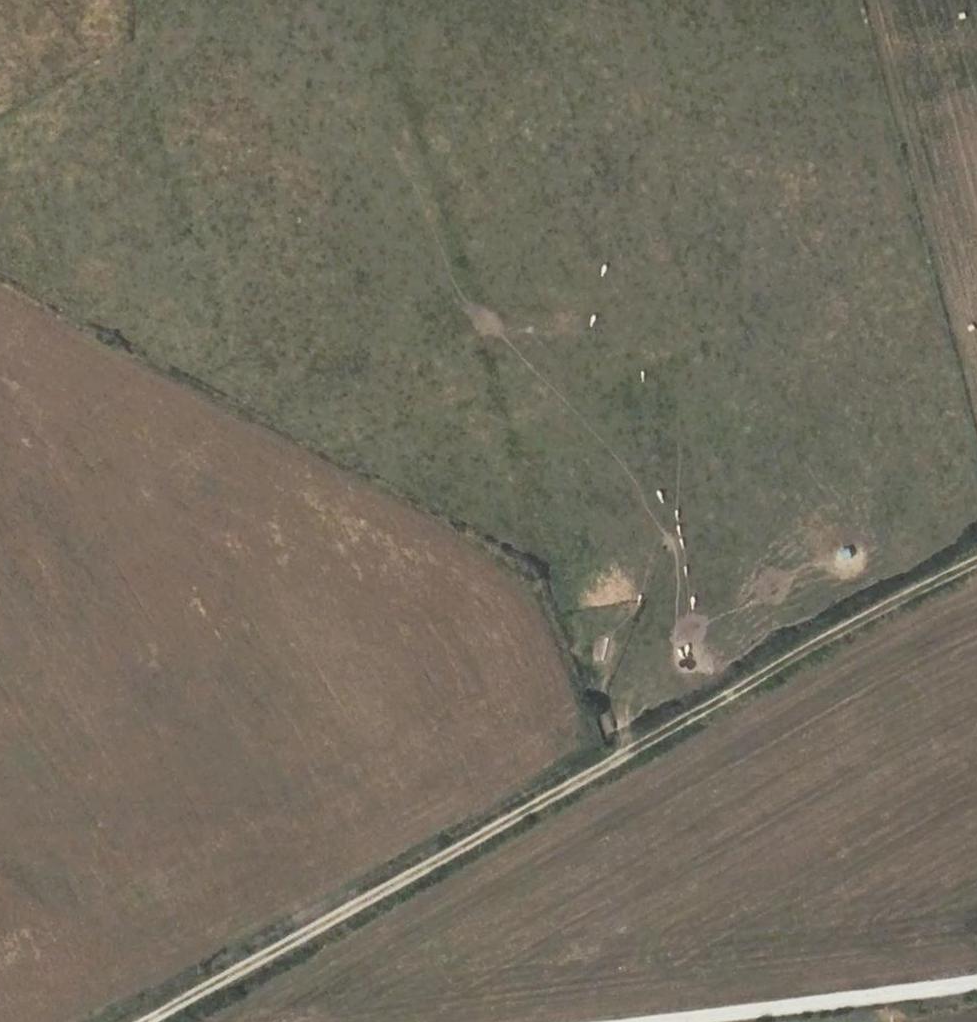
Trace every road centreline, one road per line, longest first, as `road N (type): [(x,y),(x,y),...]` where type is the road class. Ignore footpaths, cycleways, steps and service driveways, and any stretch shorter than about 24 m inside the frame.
road 1 (track): [(976,562),(145,1021)]
road 2 (unclassified): [(976,981),(647,1021)]

